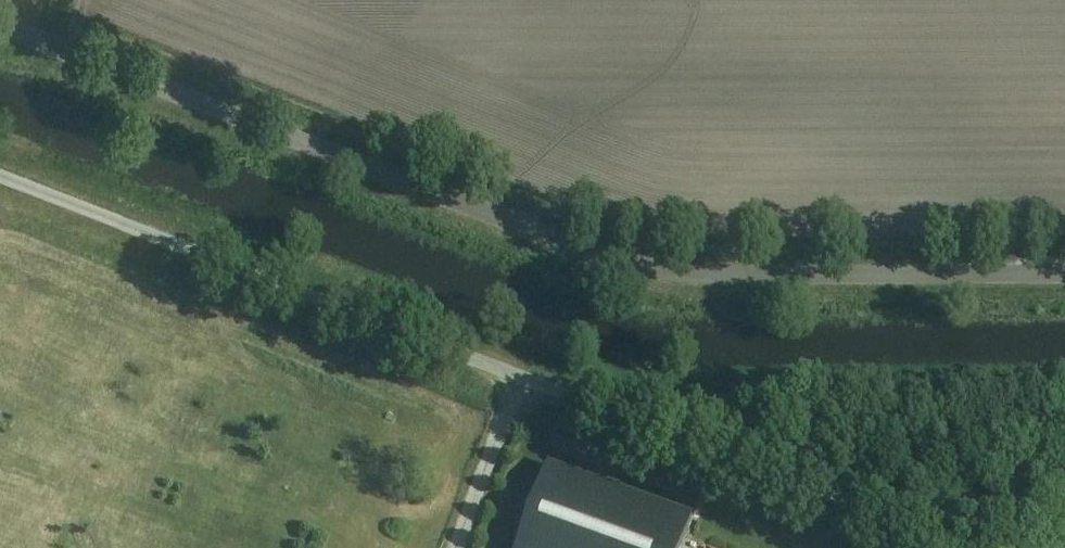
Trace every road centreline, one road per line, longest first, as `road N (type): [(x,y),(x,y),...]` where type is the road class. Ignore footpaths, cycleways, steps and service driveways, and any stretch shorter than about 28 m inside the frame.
road 1 (unclassified): [(1064,273),(680,274),(638,267),(0,24)]
road 2 (unclassified): [(936,547),(887,516),(0,177)]

